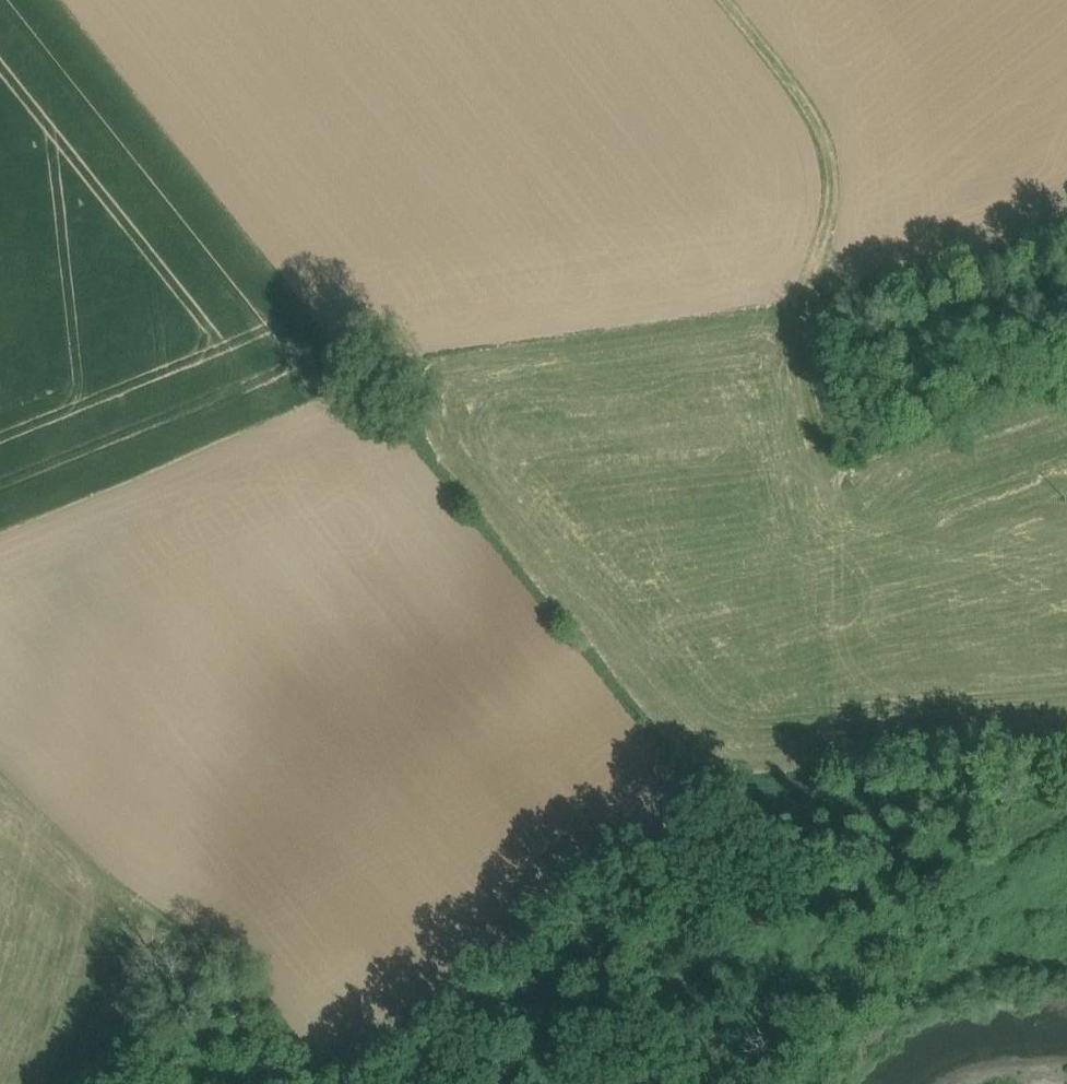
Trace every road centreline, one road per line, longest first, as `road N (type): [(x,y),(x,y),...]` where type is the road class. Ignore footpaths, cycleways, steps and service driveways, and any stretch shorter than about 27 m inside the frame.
road 1 (track): [(736,0),(820,101),(833,242)]

